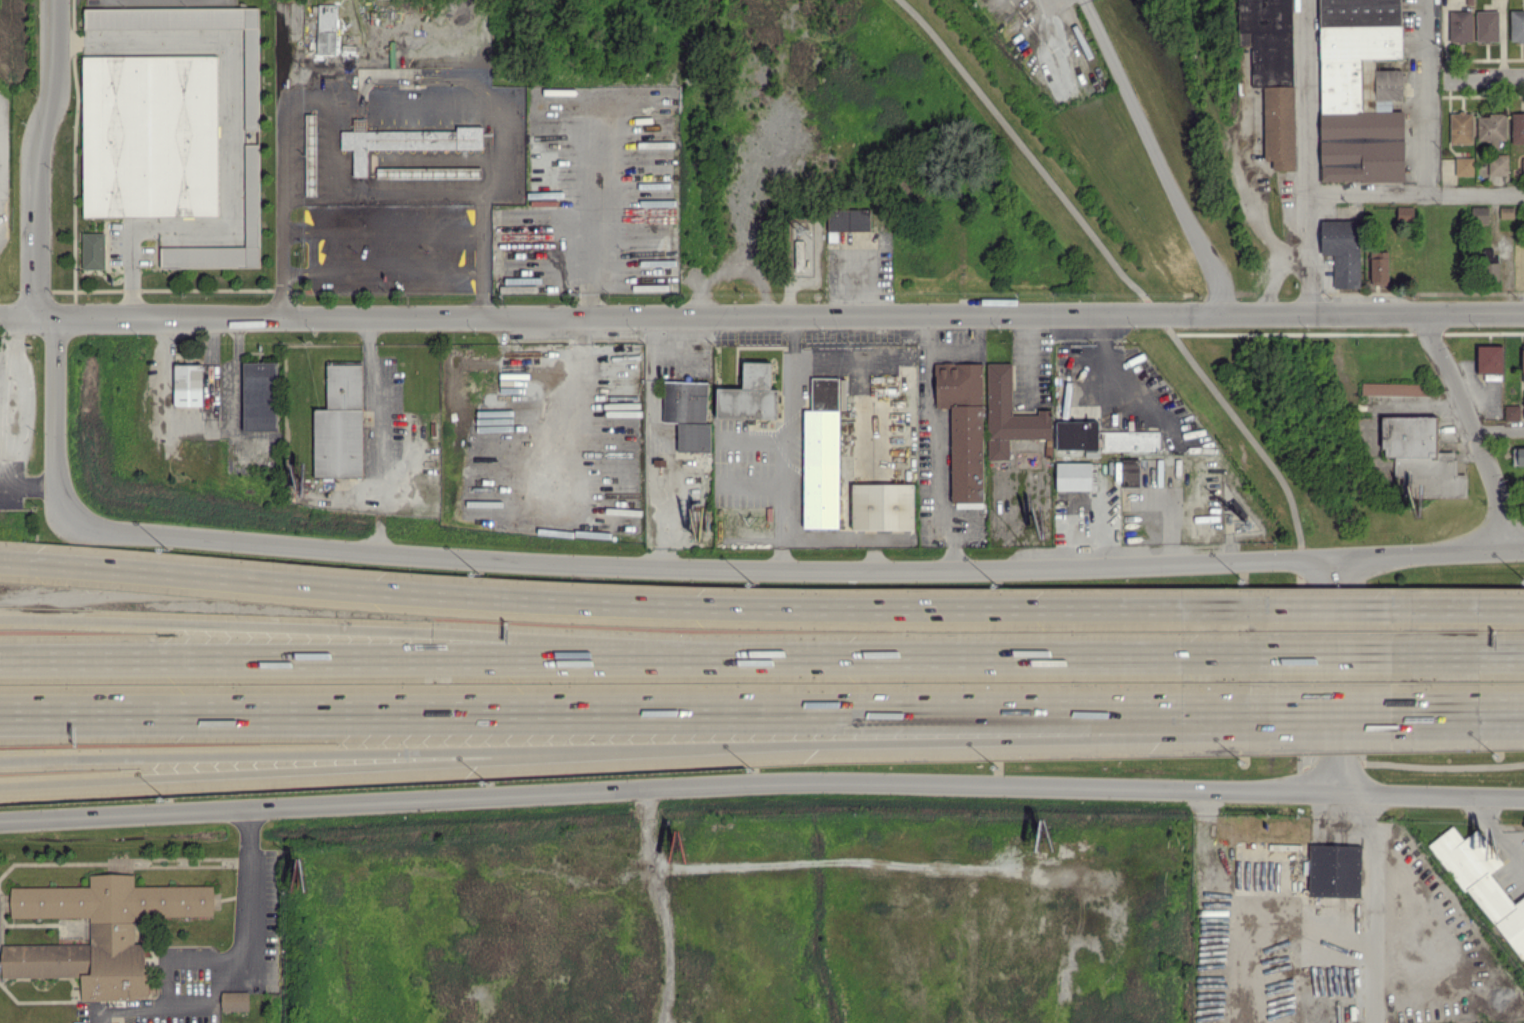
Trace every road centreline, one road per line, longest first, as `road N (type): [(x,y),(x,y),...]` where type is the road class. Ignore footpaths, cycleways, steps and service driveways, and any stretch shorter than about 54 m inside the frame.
road 1 (tertiary): [(53,320),(1523,316)]
road 2 (residential): [(0,818),(853,781),(1338,792)]
road 3 (residential): [(63,514),(100,531),(713,571),(1330,558)]
road 4 (motorway): [(0,714),(1266,713)]
road 5 (motorway): [(1247,608),(579,603),(0,561)]
road 6 (motorway): [(565,749),(1266,735)]
road 7 (motorway): [(692,658),(505,636),(0,618)]
road 8 (motorway): [(692,658),(0,659)]
road 9 (motorway): [(1263,656),(692,658)]
road 10 (motorway): [(0,782),(565,749)]
road 11 (motorway): [(0,763),(565,749)]
road 12 (tertiary): [(53,320),(37,284),(35,180),(53,87),(53,0)]
road 13 (residential): [(1300,0),(1300,316)]
road 14 (residential): [(1426,317),(1517,548)]
road 15 (residential): [(1202,787),(1203,1022)]
road 16 (residential): [(1330,558),(1338,792)]
road 17 (motorway): [(1477,609),(1247,608)]
road 18 (motorway): [(1476,656),(1263,656)]
road 19 (motorway): [(1266,735),(1476,713)]
road 20 (motorway): [(1266,713),(1476,713)]
road 21 (residential): [(1426,196),(1424,0)]
road 22 (residential): [(63,514),(54,481),(53,320)]
road 23 (residential): [(1330,558),(1523,548)]
road 24 (residential): [(1338,792),(1523,795)]
road 25 (residential): [(1426,196),(1301,195)]

